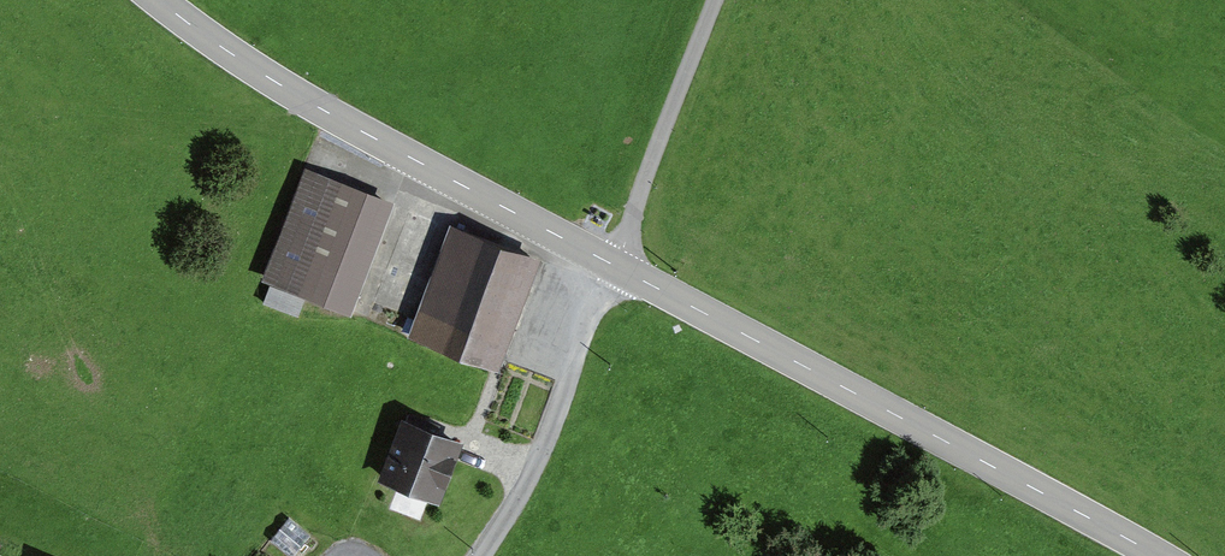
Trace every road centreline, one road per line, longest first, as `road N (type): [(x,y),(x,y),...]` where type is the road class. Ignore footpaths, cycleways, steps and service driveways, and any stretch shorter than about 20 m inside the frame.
road 1 (tertiary): [(1156,555),(359,130),(160,0)]
road 2 (track): [(483,555),(531,480),(588,302),(623,250),(716,0)]

